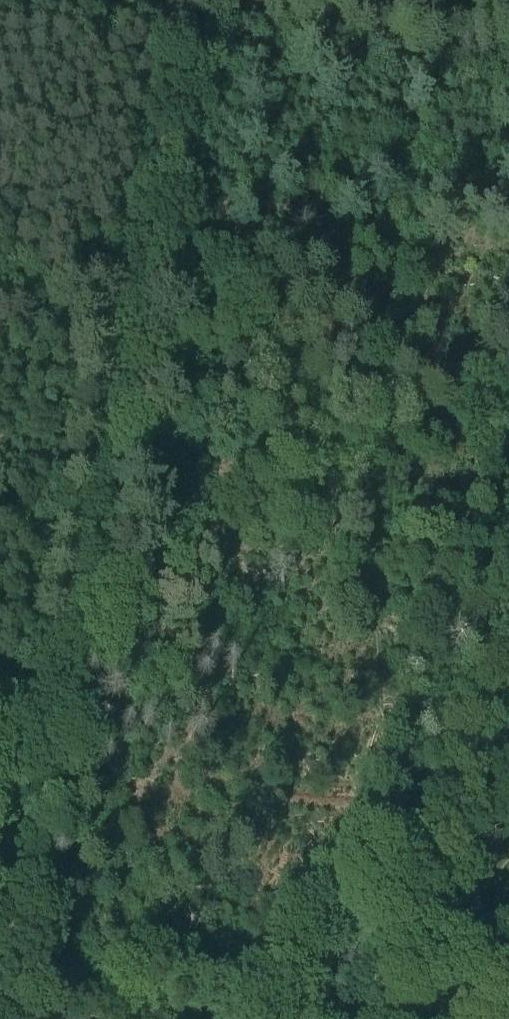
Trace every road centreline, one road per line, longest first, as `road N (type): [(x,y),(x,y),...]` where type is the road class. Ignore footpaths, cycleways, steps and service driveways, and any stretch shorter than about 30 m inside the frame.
road 1 (track): [(191,26),(0,987)]
road 2 (track): [(191,26),(55,0)]

